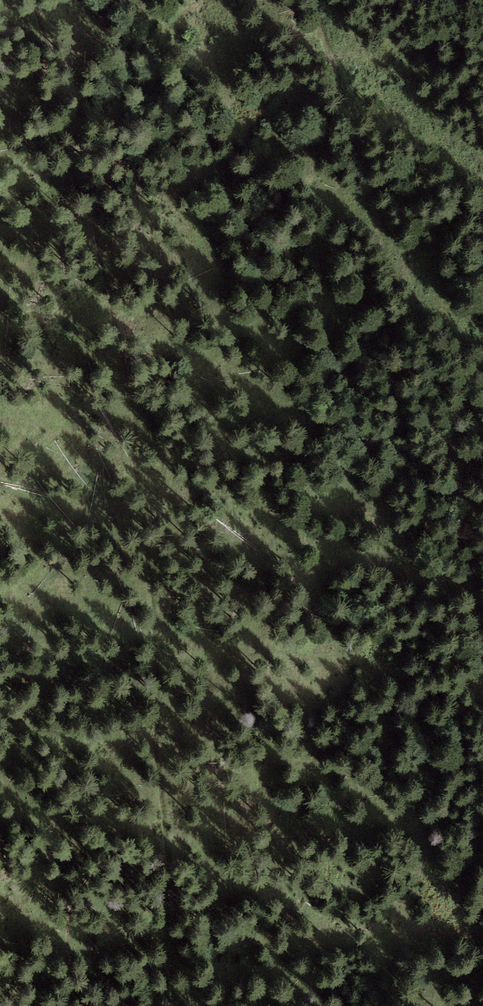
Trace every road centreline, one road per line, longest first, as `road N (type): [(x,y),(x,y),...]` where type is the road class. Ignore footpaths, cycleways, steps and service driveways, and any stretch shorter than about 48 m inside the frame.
road 1 (track): [(34,0),(137,419),(136,486),(176,909),(163,950),(164,1005)]
road 2 (track): [(482,600),(437,383),(315,0)]

